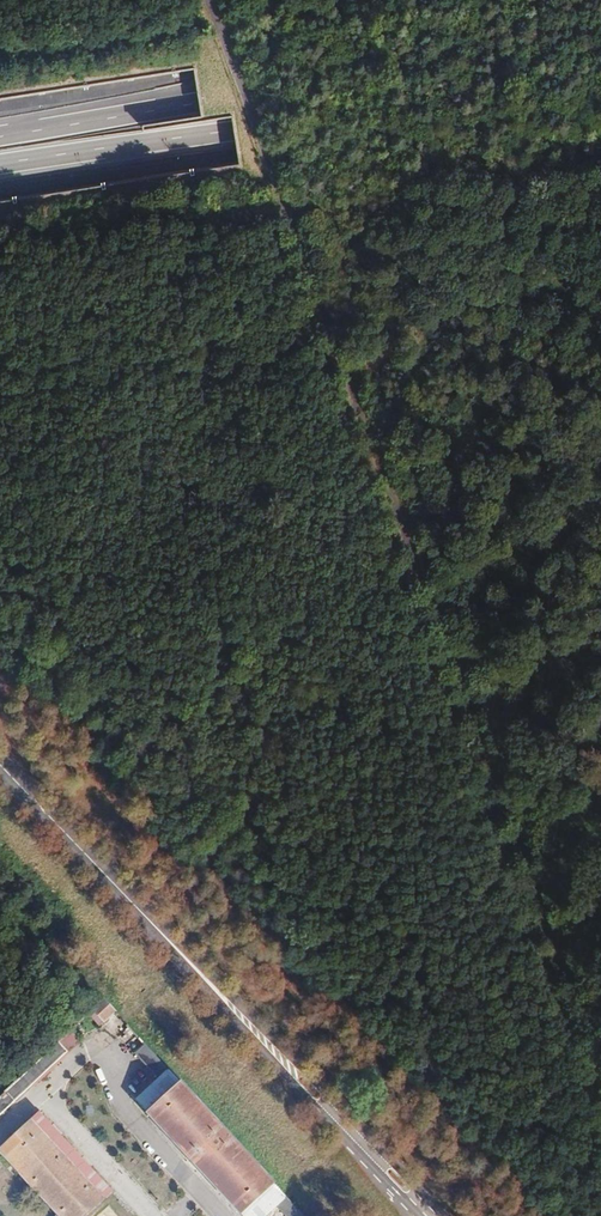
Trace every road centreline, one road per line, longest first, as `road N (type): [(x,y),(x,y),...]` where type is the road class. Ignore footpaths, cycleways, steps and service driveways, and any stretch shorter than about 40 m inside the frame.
road 1 (motorway): [(600,35),(0,137)]
road 2 (motorway): [(0,166),(600,69)]
road 3 (secondary): [(203,980),(252,1014),(443,1215)]
road 4 (secondary): [(203,980),(420,1215)]
road 5 (secondary): [(0,769),(203,980)]

